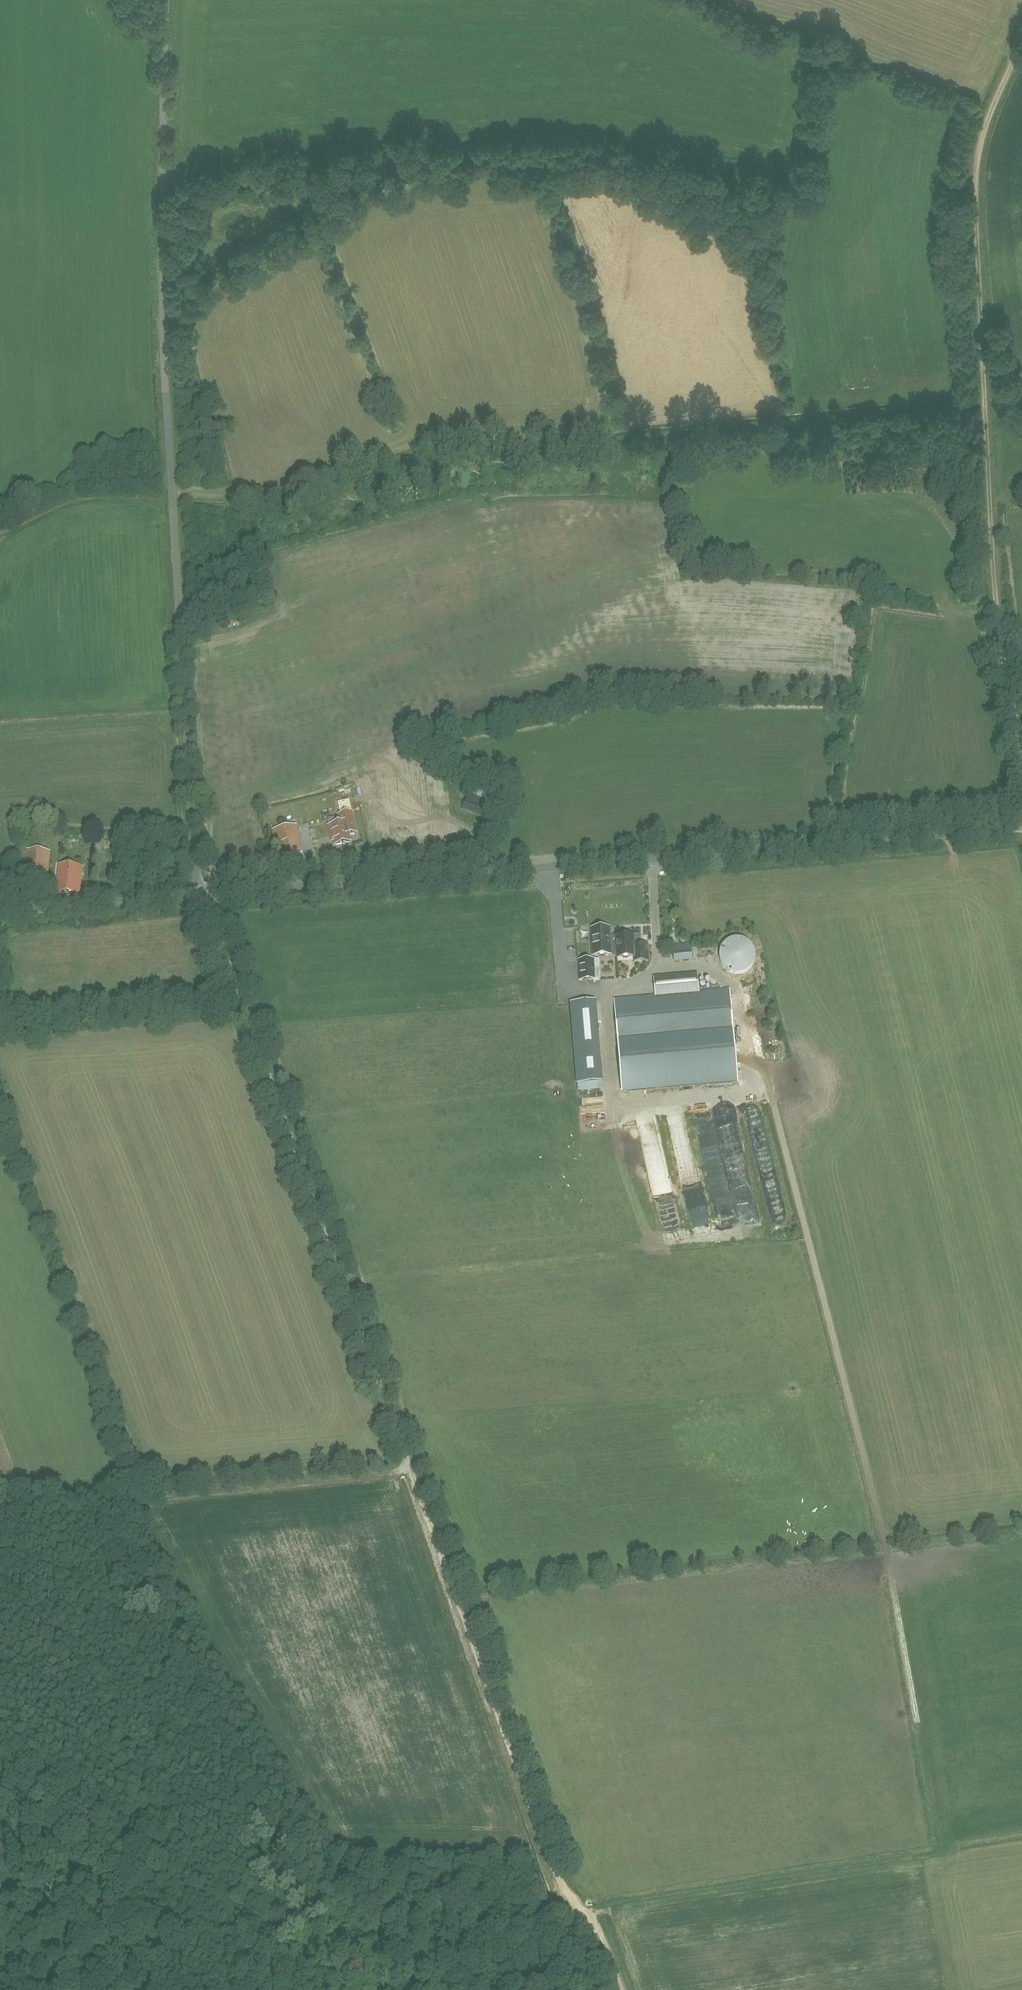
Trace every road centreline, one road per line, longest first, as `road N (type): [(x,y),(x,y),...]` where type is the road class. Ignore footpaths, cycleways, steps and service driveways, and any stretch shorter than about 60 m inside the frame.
road 1 (track): [(619,1989),(602,1940),(552,1873),(201,894)]
road 2 (unclassified): [(201,894),(162,291),(165,0)]
road 3 (unclassified): [(1021,832),(201,894)]
road 4 (track): [(1021,40),(981,125),(973,196),(996,623),(1021,755)]
road 5 (unclassified): [(0,911),(201,894)]

